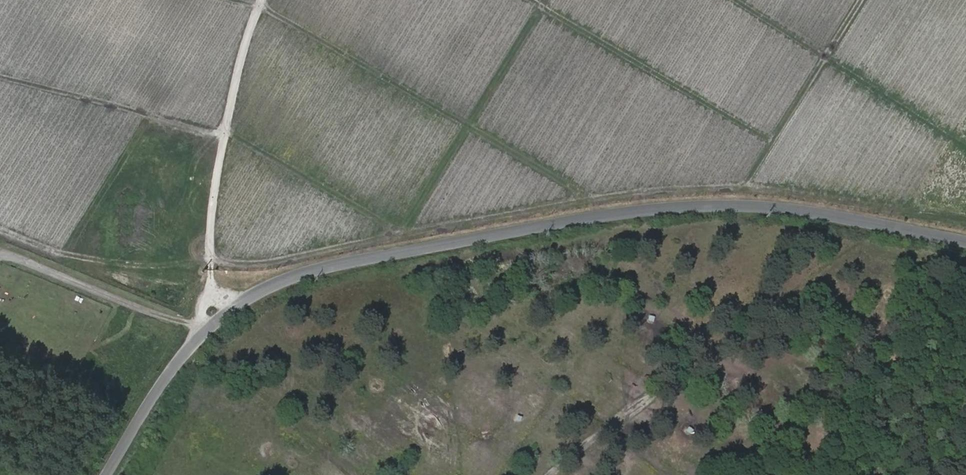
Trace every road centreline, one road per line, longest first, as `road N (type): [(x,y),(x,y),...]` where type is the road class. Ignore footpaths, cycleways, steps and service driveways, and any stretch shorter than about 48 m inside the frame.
road 1 (tertiary): [(965,242),(818,213),(672,207),(292,277),(224,317),(182,357),(105,474)]
road 2 (track): [(546,0),(406,232),(226,136),(0,78)]
road 3 (track): [(744,188),(655,189),(211,264)]
road 4 (track): [(862,0),(744,188),(965,220)]
road 5 (track): [(260,7),(588,199)]
road 6 (track): [(263,0),(231,108),(211,228),(224,317)]
road 7 (track): [(531,0),(774,140)]
road 8 (track): [(734,0),(965,150)]

